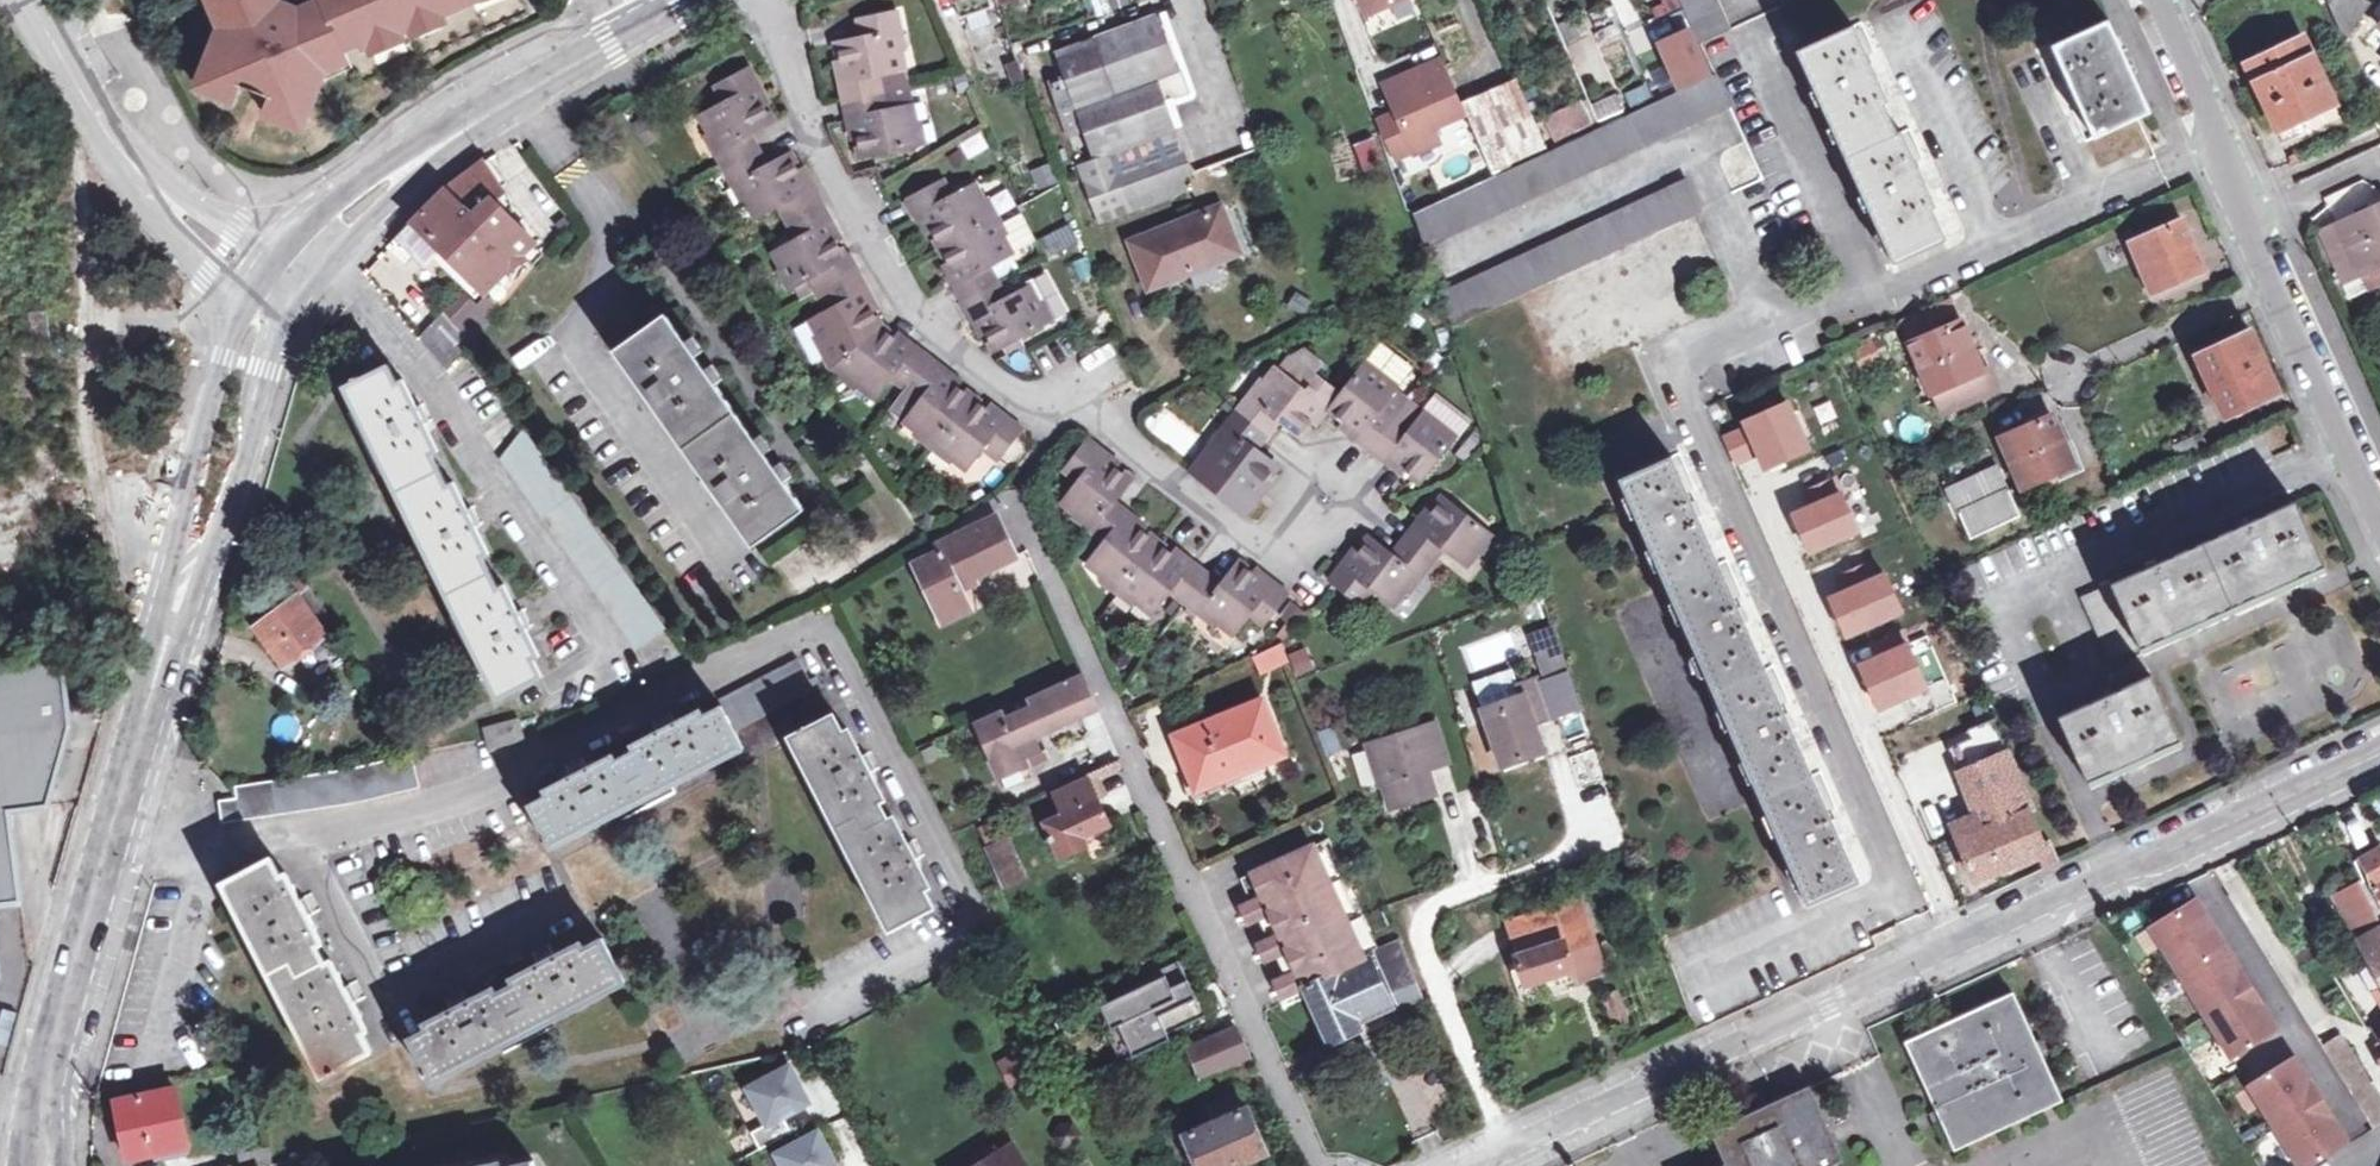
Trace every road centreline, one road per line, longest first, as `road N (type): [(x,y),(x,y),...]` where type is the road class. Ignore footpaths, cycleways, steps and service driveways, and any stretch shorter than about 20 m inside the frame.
road 1 (residential): [(1501,1149),(2379,752)]
road 2 (residential): [(762,0),(790,79),(893,288),(964,360),(1036,408),(1069,404),(1096,417),(1241,534),(1265,544),(1283,543),(1343,484)]
road 3 (tertiary): [(274,287),(207,489),(50,1068)]
road 4 (residential): [(1315,1165),(1025,519)]
road 5 (residential): [(2154,0),(2379,520)]
road 6 (tertiary): [(637,26),(419,157),(315,241),(274,287)]
road 7 (tertiary): [(274,287),(218,253),(115,145),(30,0)]
road 8 (residential): [(1501,1149),(1421,943),(1436,906),(1505,879)]

